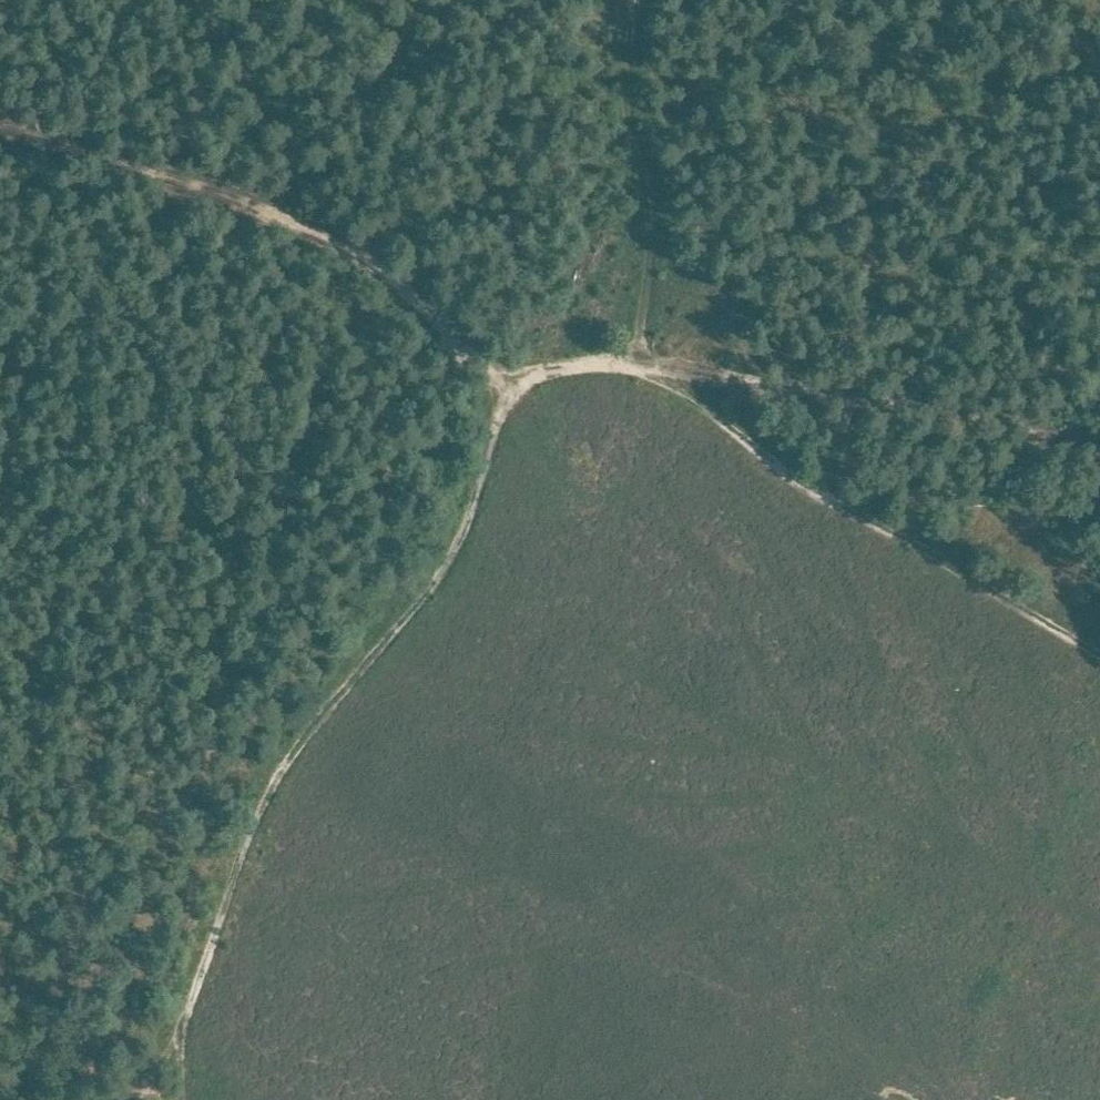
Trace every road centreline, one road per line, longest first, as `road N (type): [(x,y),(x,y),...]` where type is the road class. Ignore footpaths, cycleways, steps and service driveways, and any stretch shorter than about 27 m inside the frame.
road 1 (track): [(486,367),(462,508),(269,766),(202,918),(142,1086),(123,1099)]
road 2 (track): [(1099,456),(923,404),(748,390),(629,360),(486,367)]
road 3 (track): [(486,367),(348,246),(240,206),(0,138)]

